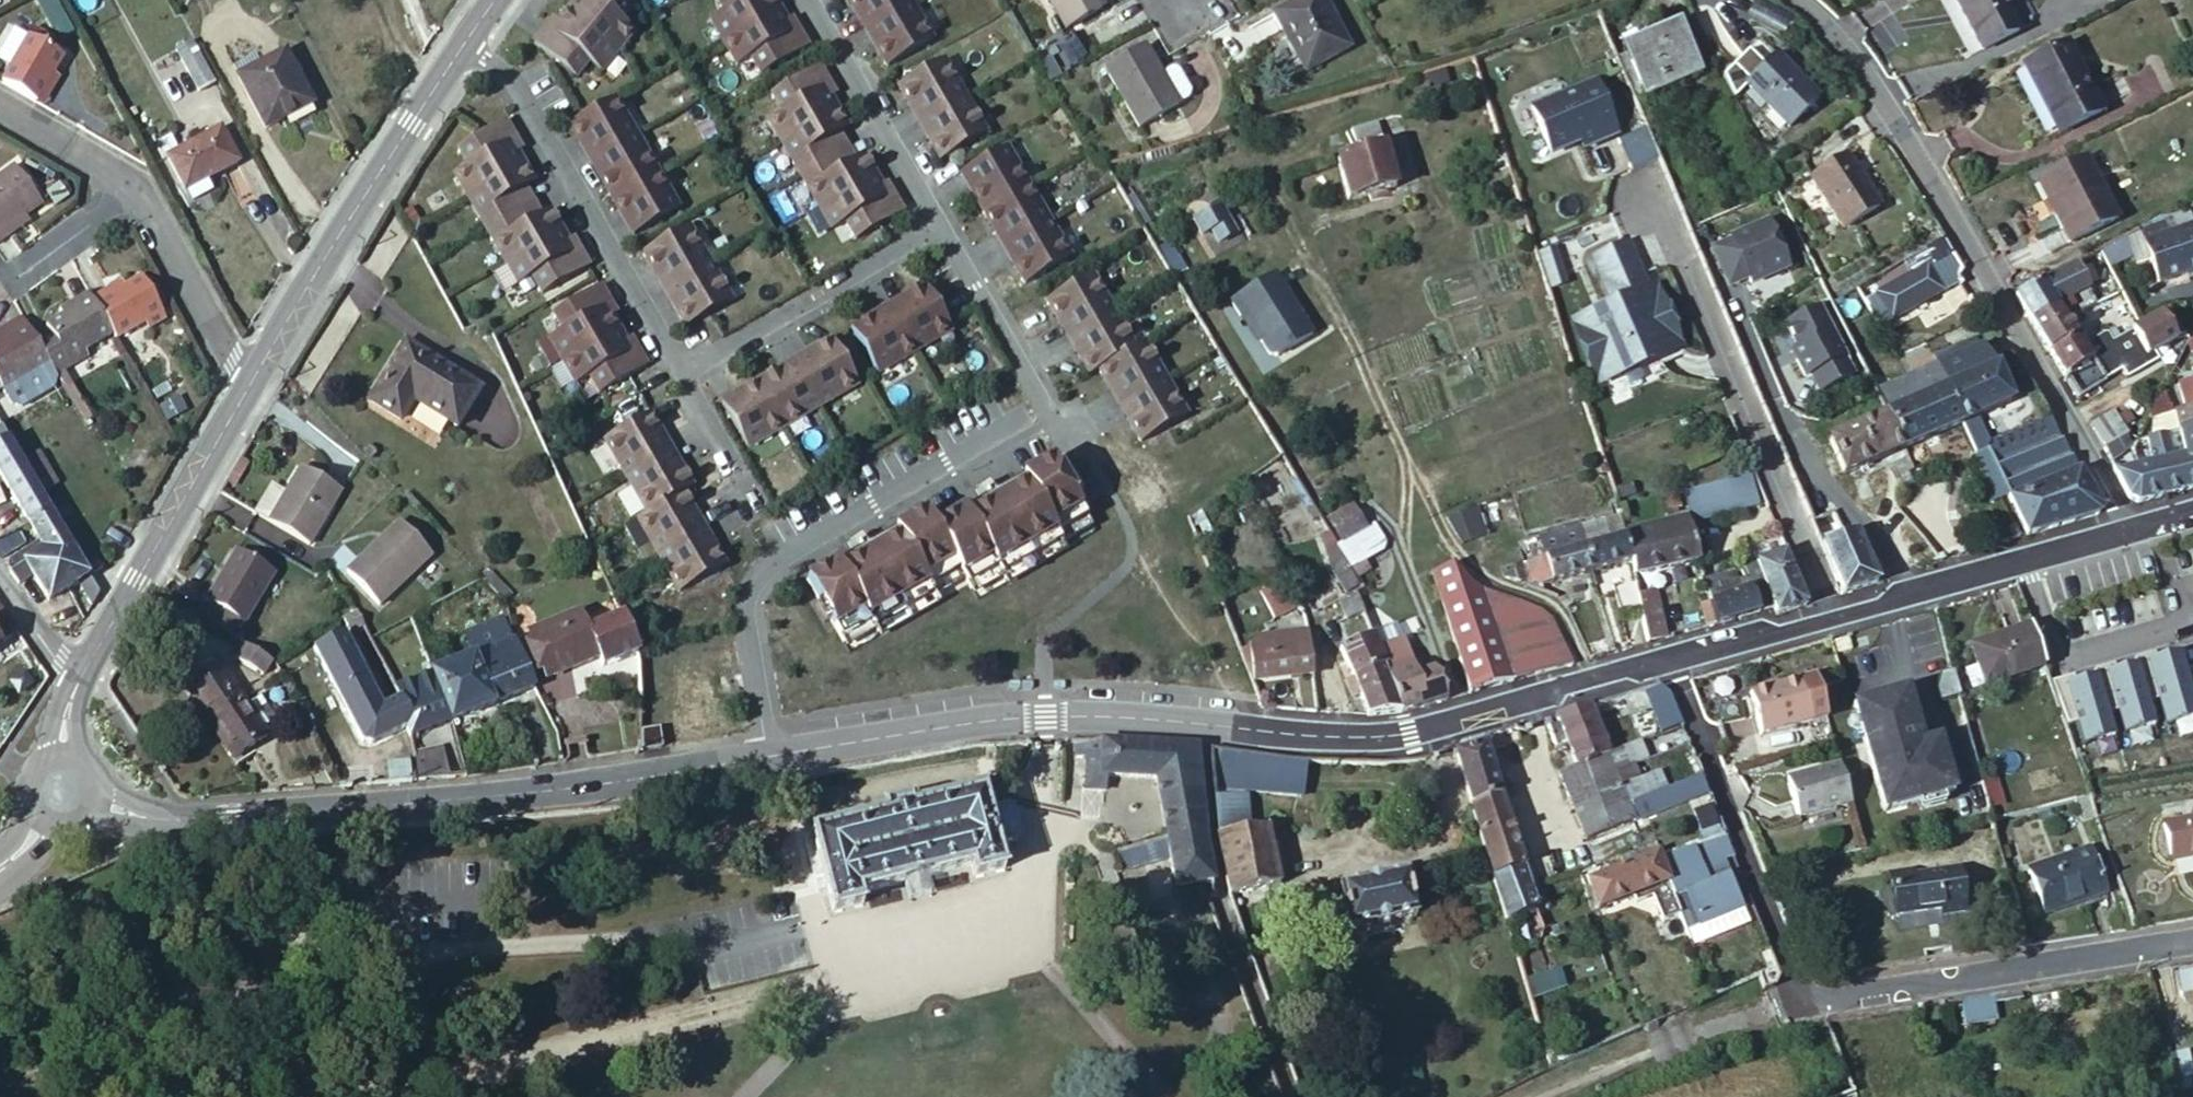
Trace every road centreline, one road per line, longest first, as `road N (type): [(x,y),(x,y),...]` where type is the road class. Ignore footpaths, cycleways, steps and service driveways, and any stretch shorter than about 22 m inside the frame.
road 1 (residential): [(765,760),(1044,718),(1376,737),(1668,663)]
road 2 (residential): [(99,803),(144,825),(595,786),(765,760)]
road 3 (residential): [(1796,0),(1853,58),(2132,533)]
road 4 (track): [(1588,685),(1552,608),(1483,578),(1440,527),(1263,164)]
road 5 (residential): [(765,760),(744,613),(751,583),(781,556),(1042,408)]
road 6 (residential): [(1830,618),(1645,178)]
road 7 (residential): [(1794,1003),(2192,938)]
road 8 (residential): [(463,45),(515,80),(680,376)]
road 9 (secondary): [(463,45),(251,383)]
road 10 (residential): [(1794,1003),(1668,663)]
road 11 (secondary): [(251,383),(80,680)]
road 12 (residential): [(1830,618),(2132,533)]
road 13 (residential): [(680,376),(939,230)]
road 14 (residential): [(939,230),(806,0)]
road 15 (track): [(1461,722),(1387,524),(1367,508)]
road 16 (residential): [(130,181),(251,383)]
road 17 (residential): [(1042,408),(939,230)]
road 18 (residential): [(1668,663),(1830,618)]
road 19 (residential): [(10,282),(64,249),(130,181)]
road 20 (residential): [(0,104),(130,181)]
road 21 (unclassified): [(80,680),(0,580)]
road 22 (residential): [(680,376),(743,486)]

